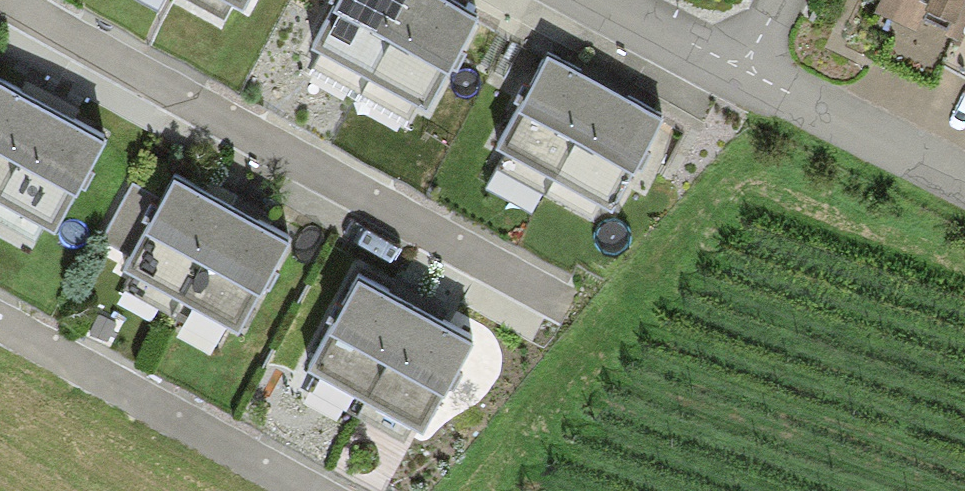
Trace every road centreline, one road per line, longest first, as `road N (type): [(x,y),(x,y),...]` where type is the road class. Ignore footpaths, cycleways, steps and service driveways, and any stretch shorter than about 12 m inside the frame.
road 1 (residential): [(739,70),(964,178)]
road 2 (residential): [(605,0),(739,70)]

